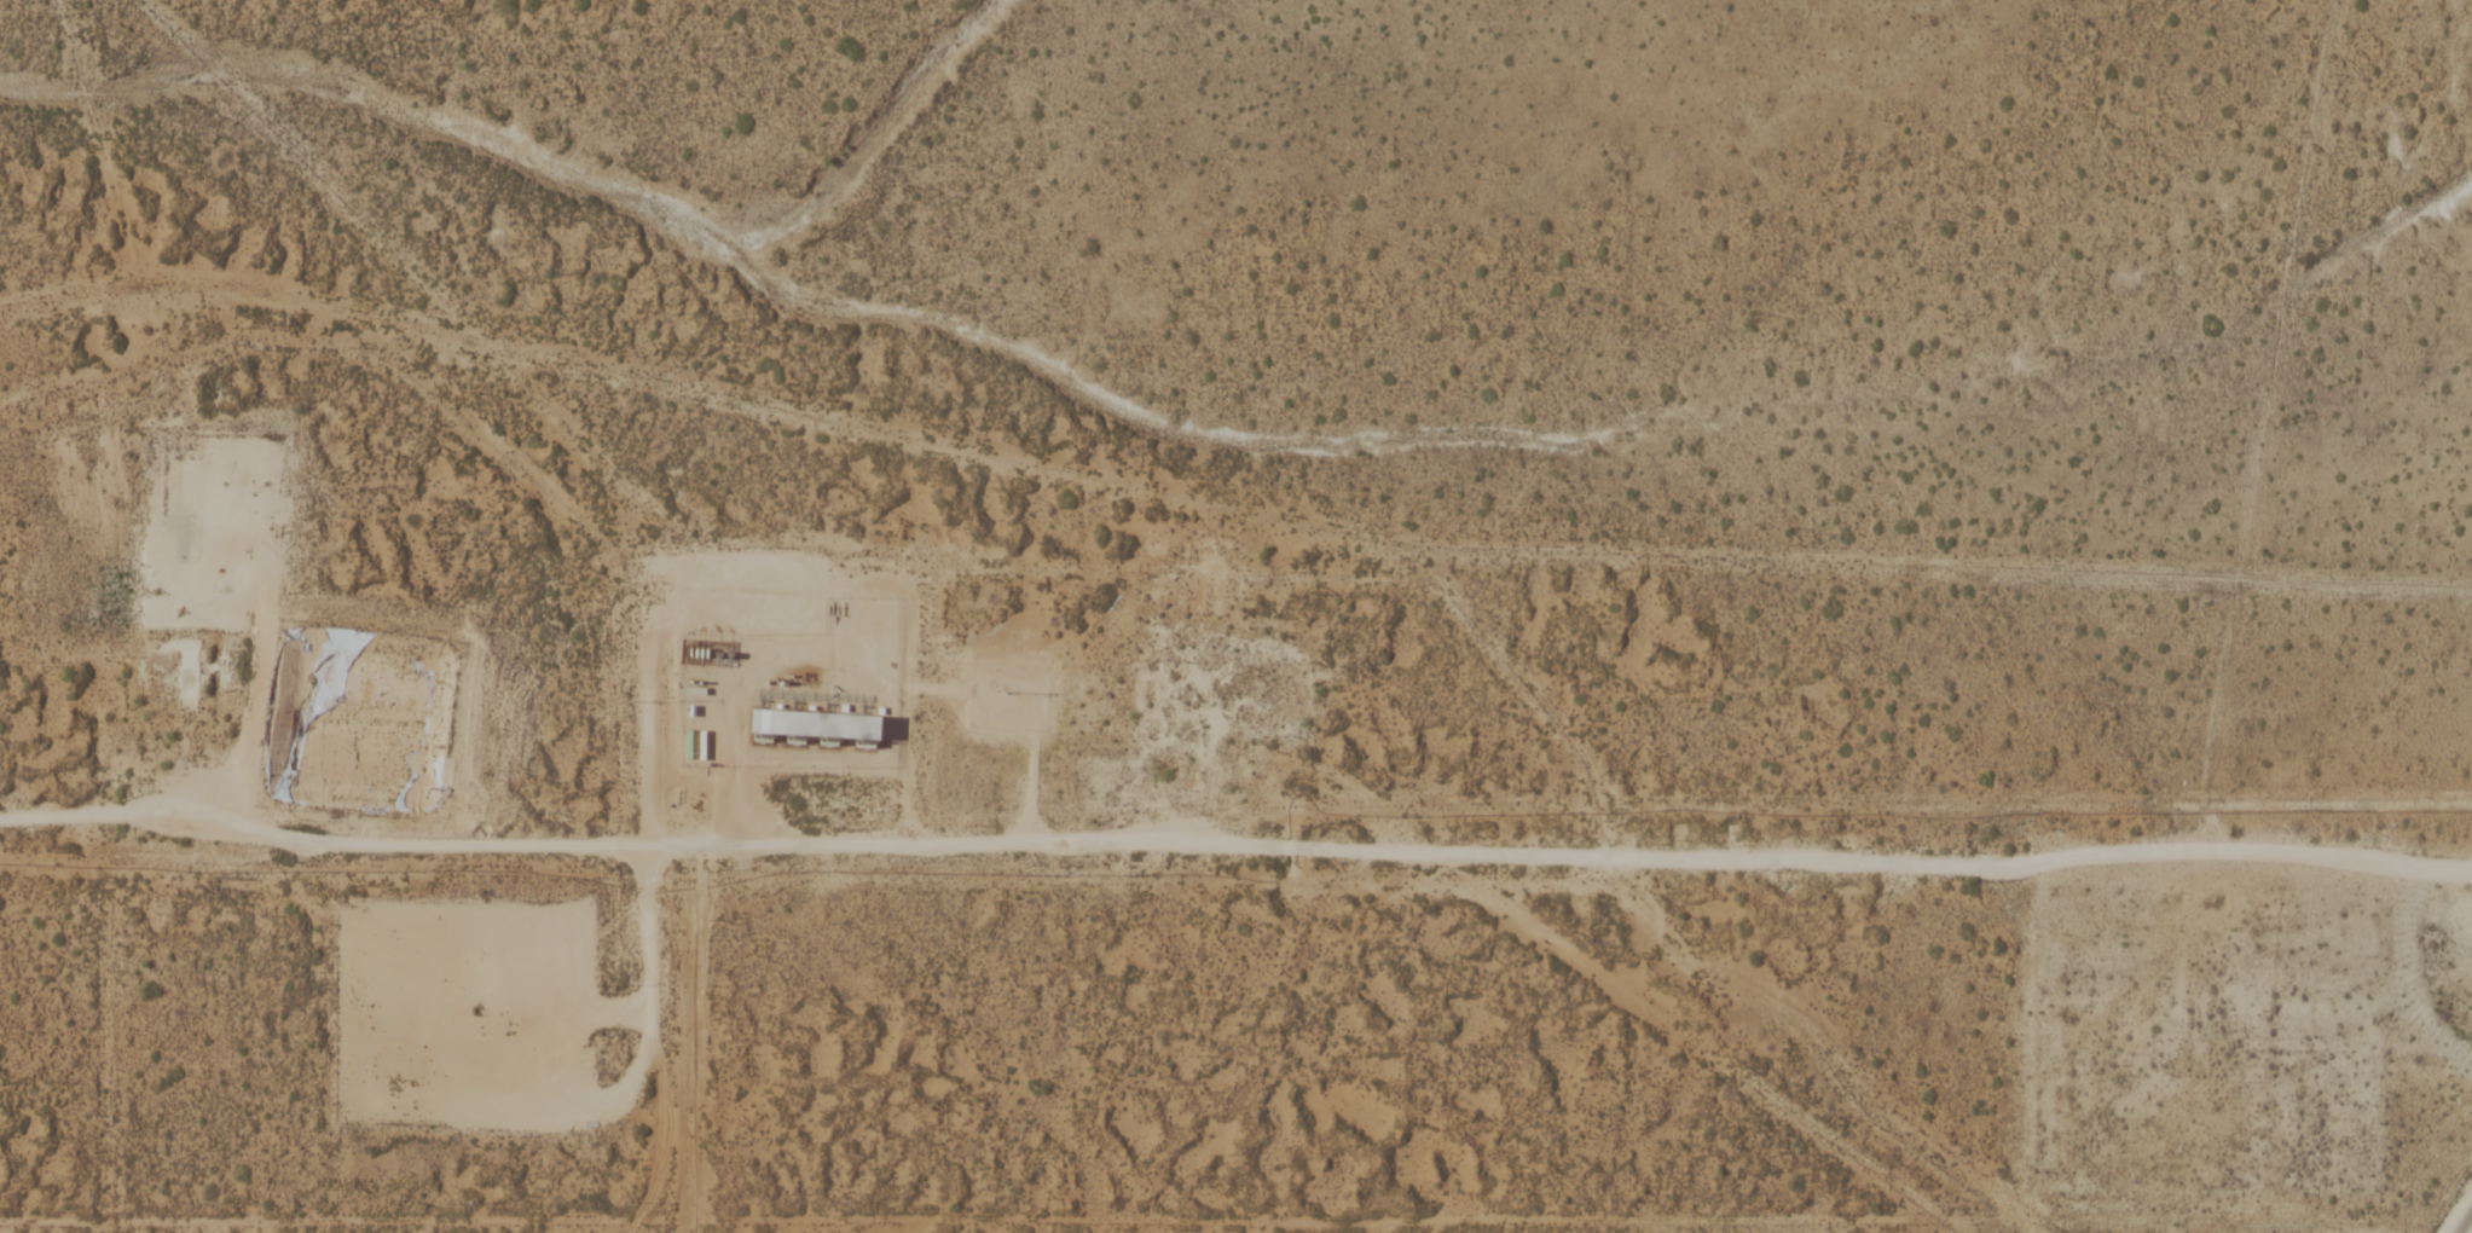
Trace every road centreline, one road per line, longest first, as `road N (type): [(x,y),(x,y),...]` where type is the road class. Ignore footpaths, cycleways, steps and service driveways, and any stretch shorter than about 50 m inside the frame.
road 1 (residential): [(2471,868),(2219,855),(1984,872),(1212,846),(289,847),(58,818),(0,821)]

